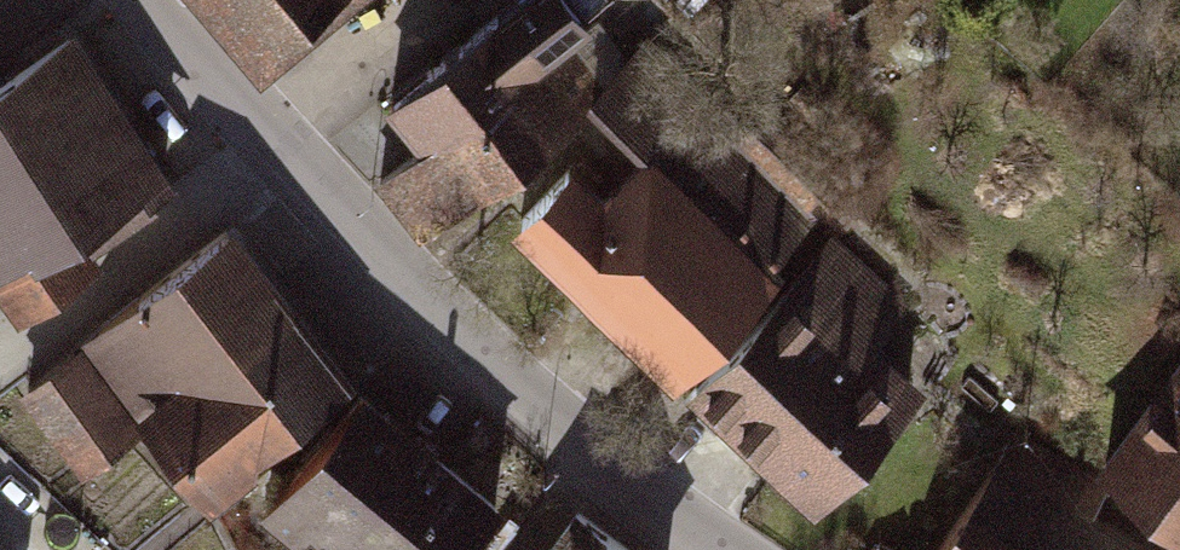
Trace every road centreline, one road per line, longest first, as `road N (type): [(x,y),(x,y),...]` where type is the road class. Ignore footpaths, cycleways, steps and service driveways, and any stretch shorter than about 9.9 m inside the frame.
road 1 (tertiary): [(145,0),(438,307),(617,472),(731,549)]

